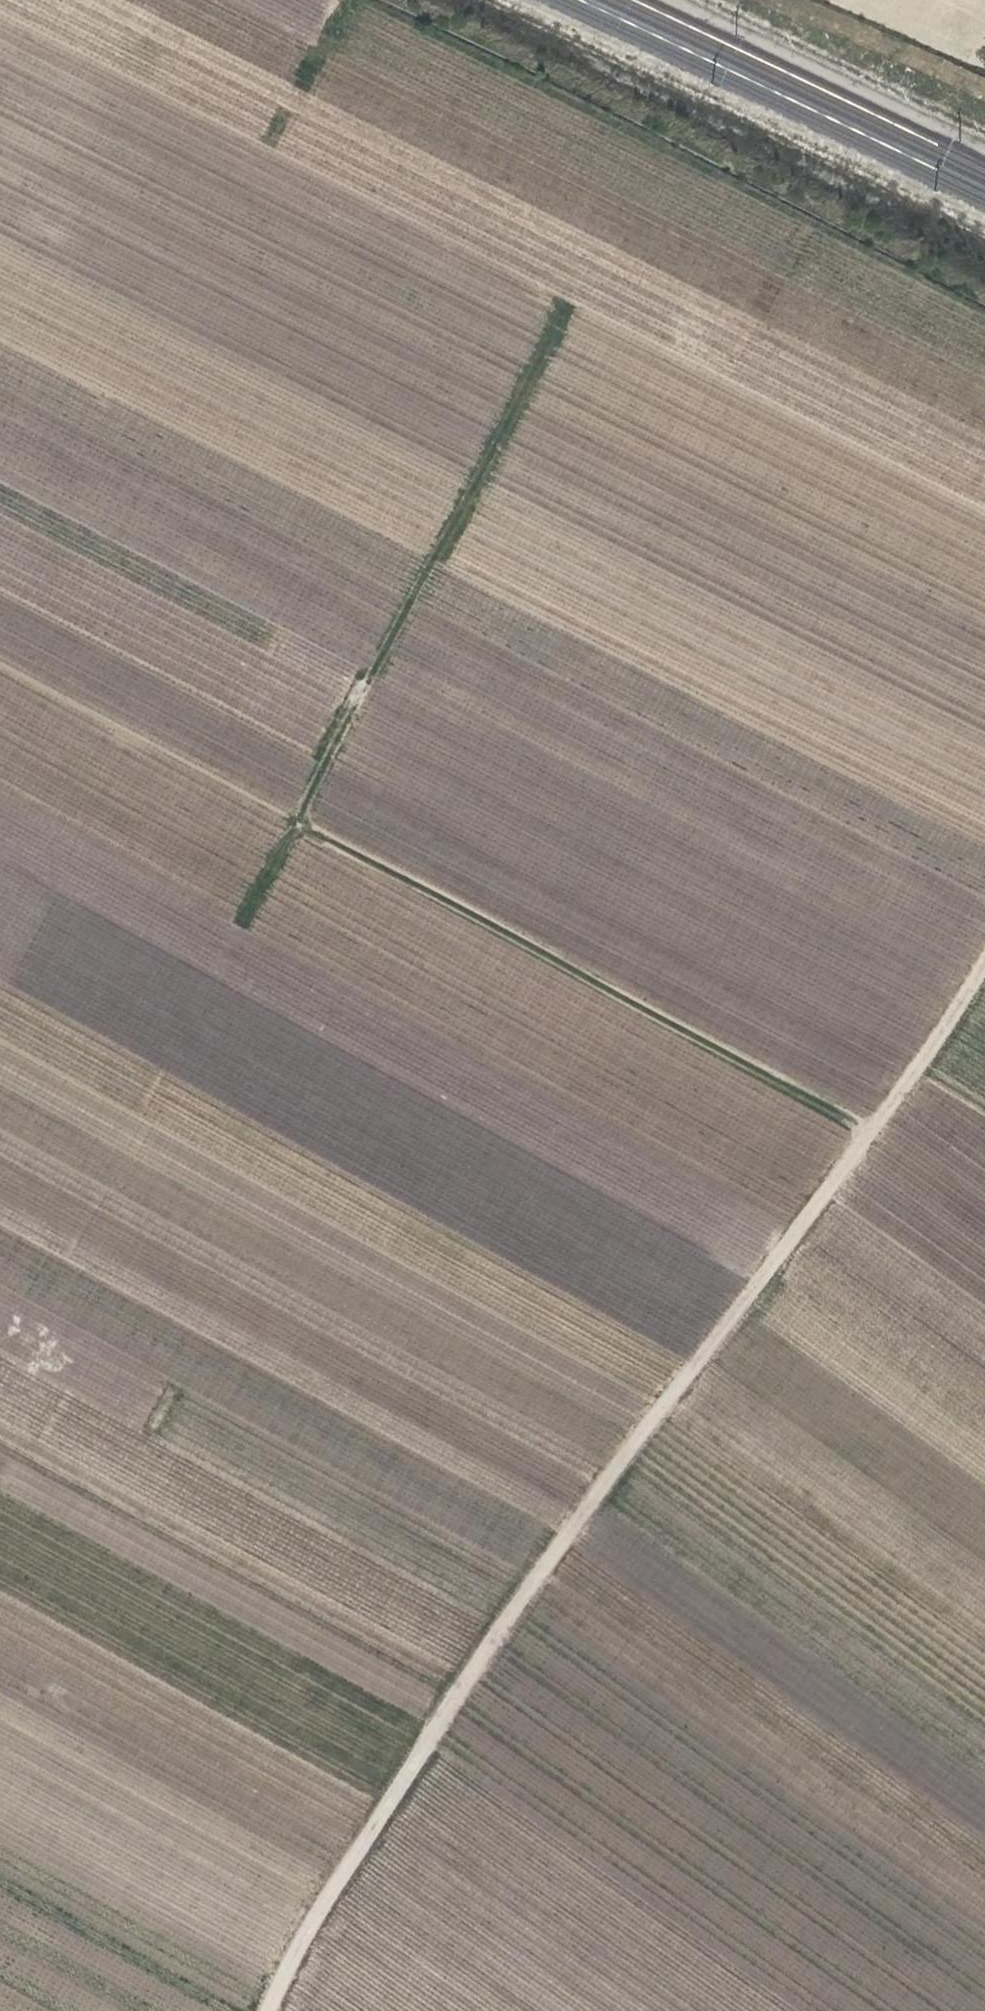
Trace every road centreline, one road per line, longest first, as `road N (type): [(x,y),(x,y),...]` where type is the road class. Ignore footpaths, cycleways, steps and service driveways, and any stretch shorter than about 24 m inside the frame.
road 1 (track): [(984,951),(889,1108),(456,1680),(416,1766),(325,1896),(261,2010)]
road 2 (track): [(865,1138),(0,658)]
road 3 (track): [(374,0),(984,311)]
road 4 (track): [(984,86),(803,0)]

